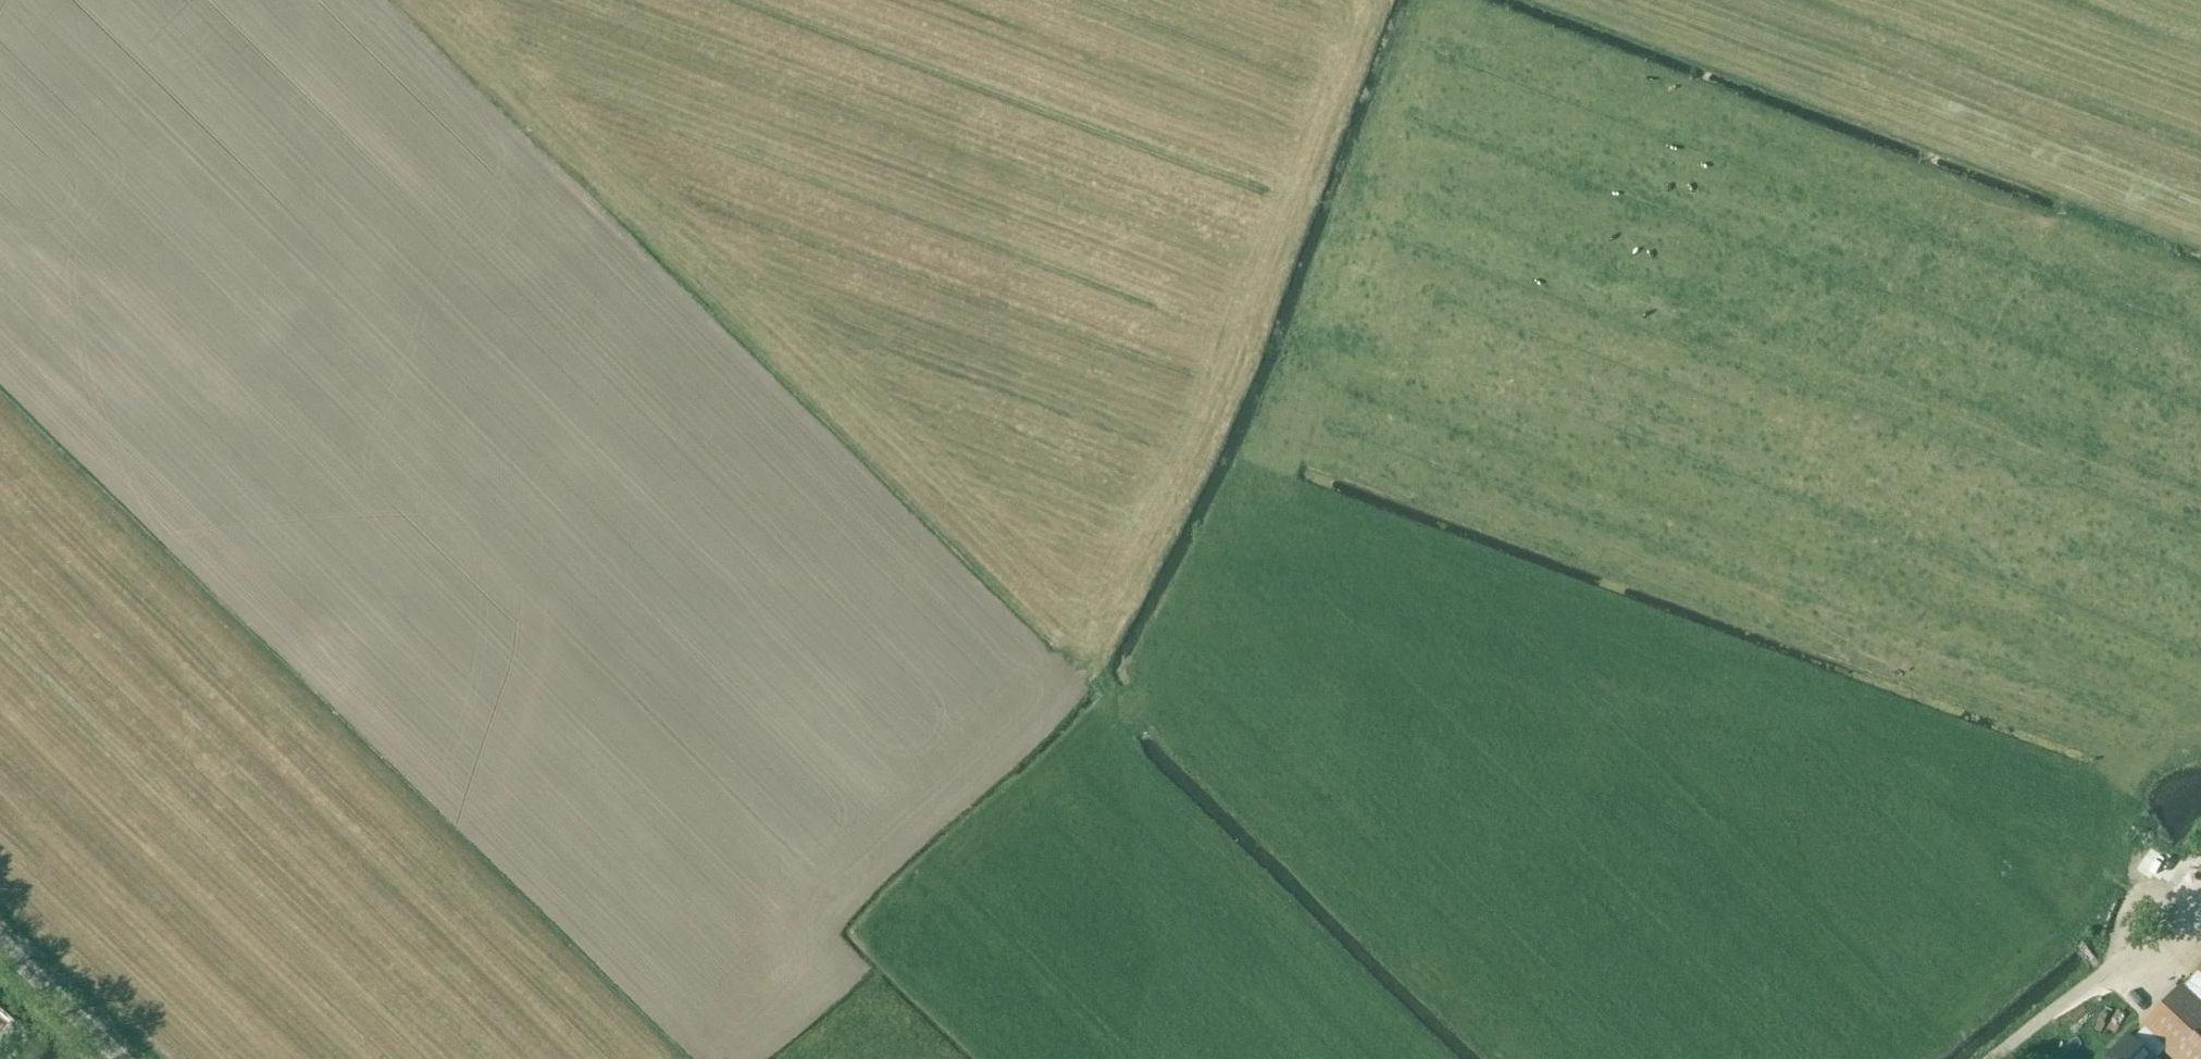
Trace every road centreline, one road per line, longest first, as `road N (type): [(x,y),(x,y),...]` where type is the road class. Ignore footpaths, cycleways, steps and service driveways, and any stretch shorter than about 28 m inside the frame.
road 1 (unclassified): [(122,1058),(0,943)]

